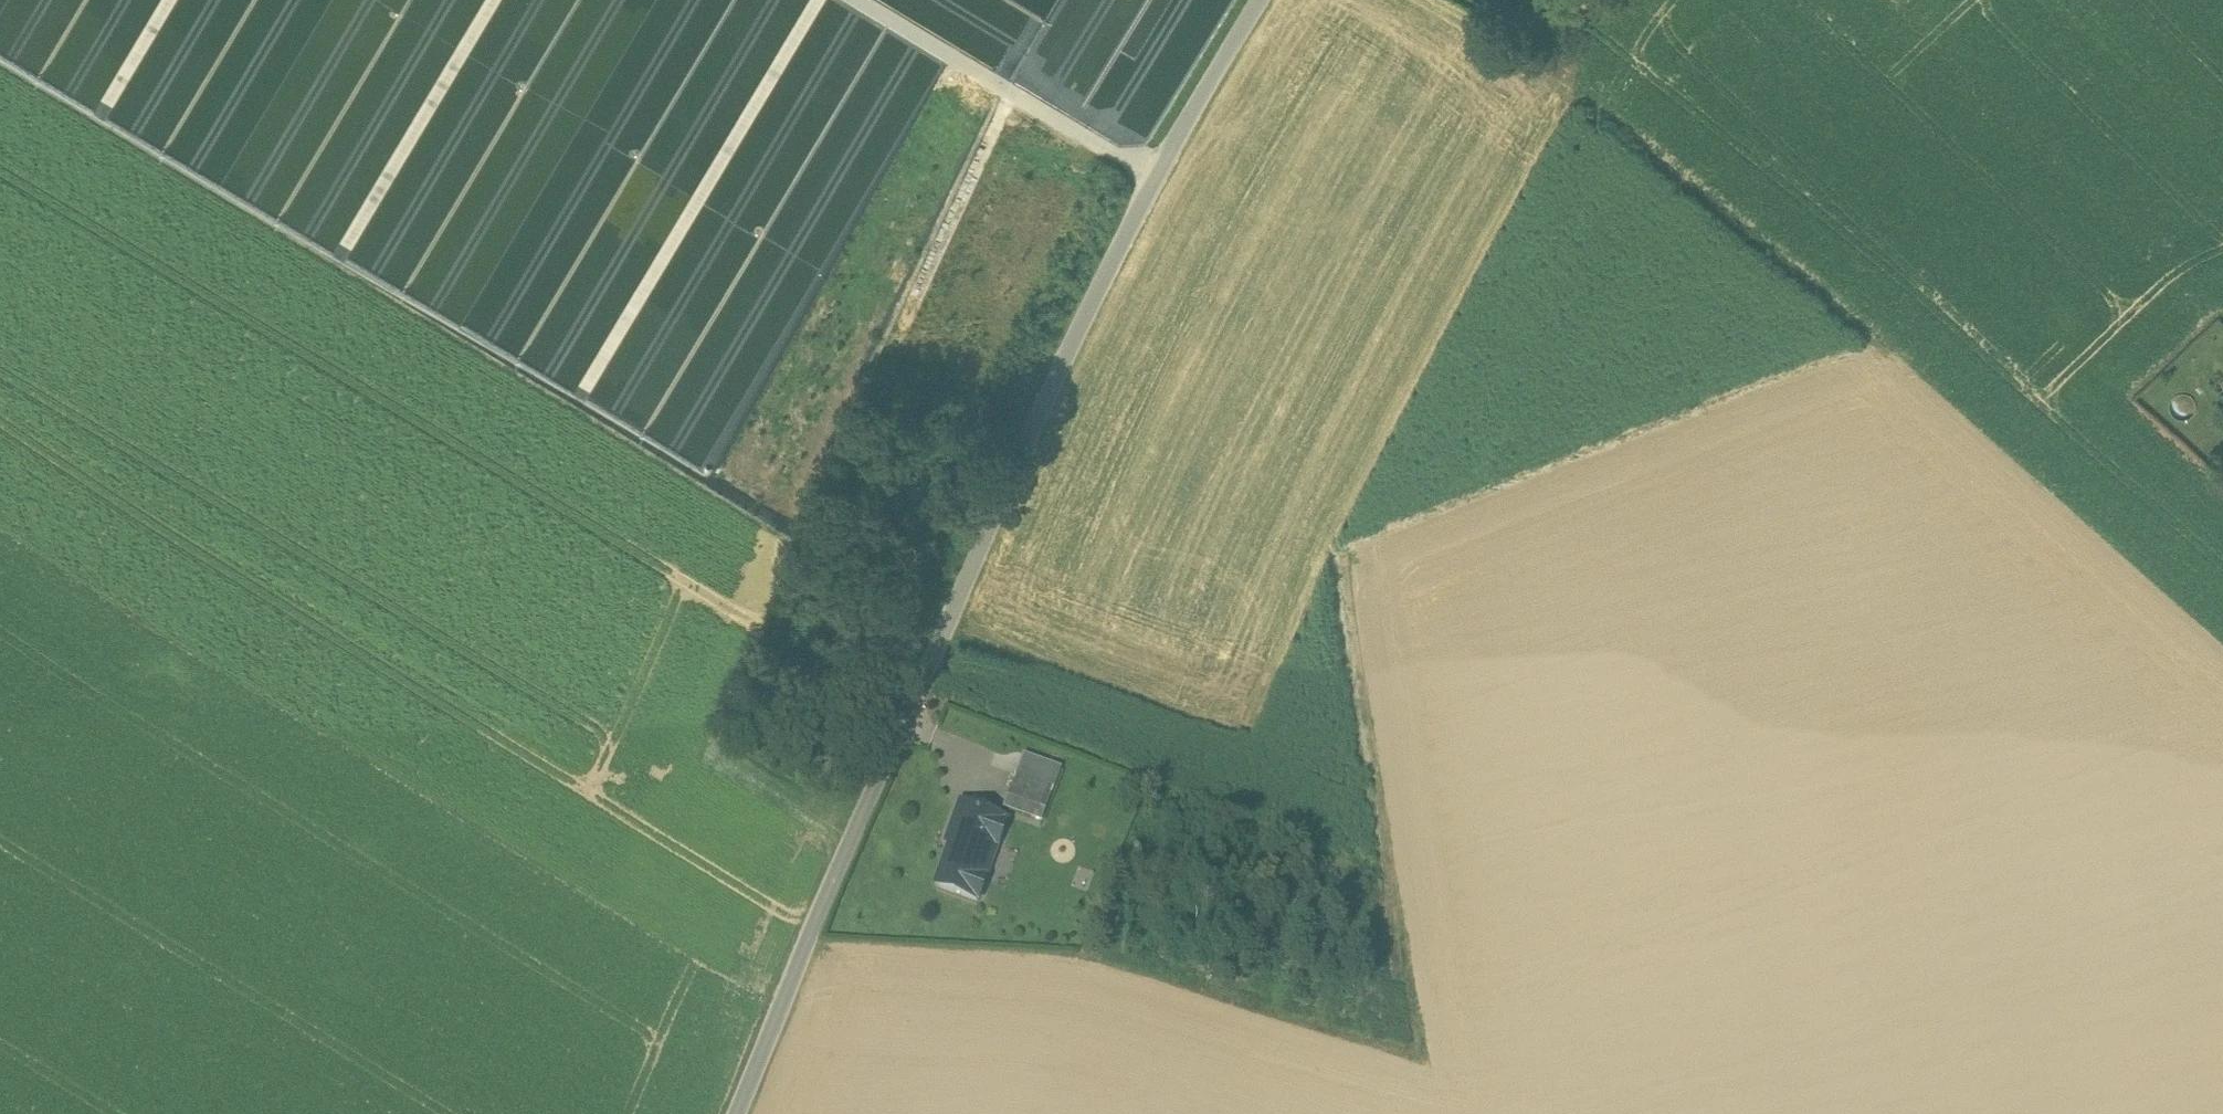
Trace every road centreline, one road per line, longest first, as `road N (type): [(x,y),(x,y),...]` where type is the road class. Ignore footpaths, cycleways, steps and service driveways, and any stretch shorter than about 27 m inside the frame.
road 1 (unclassified): [(732,1113),(1015,454),(1166,159),(1260,0)]

